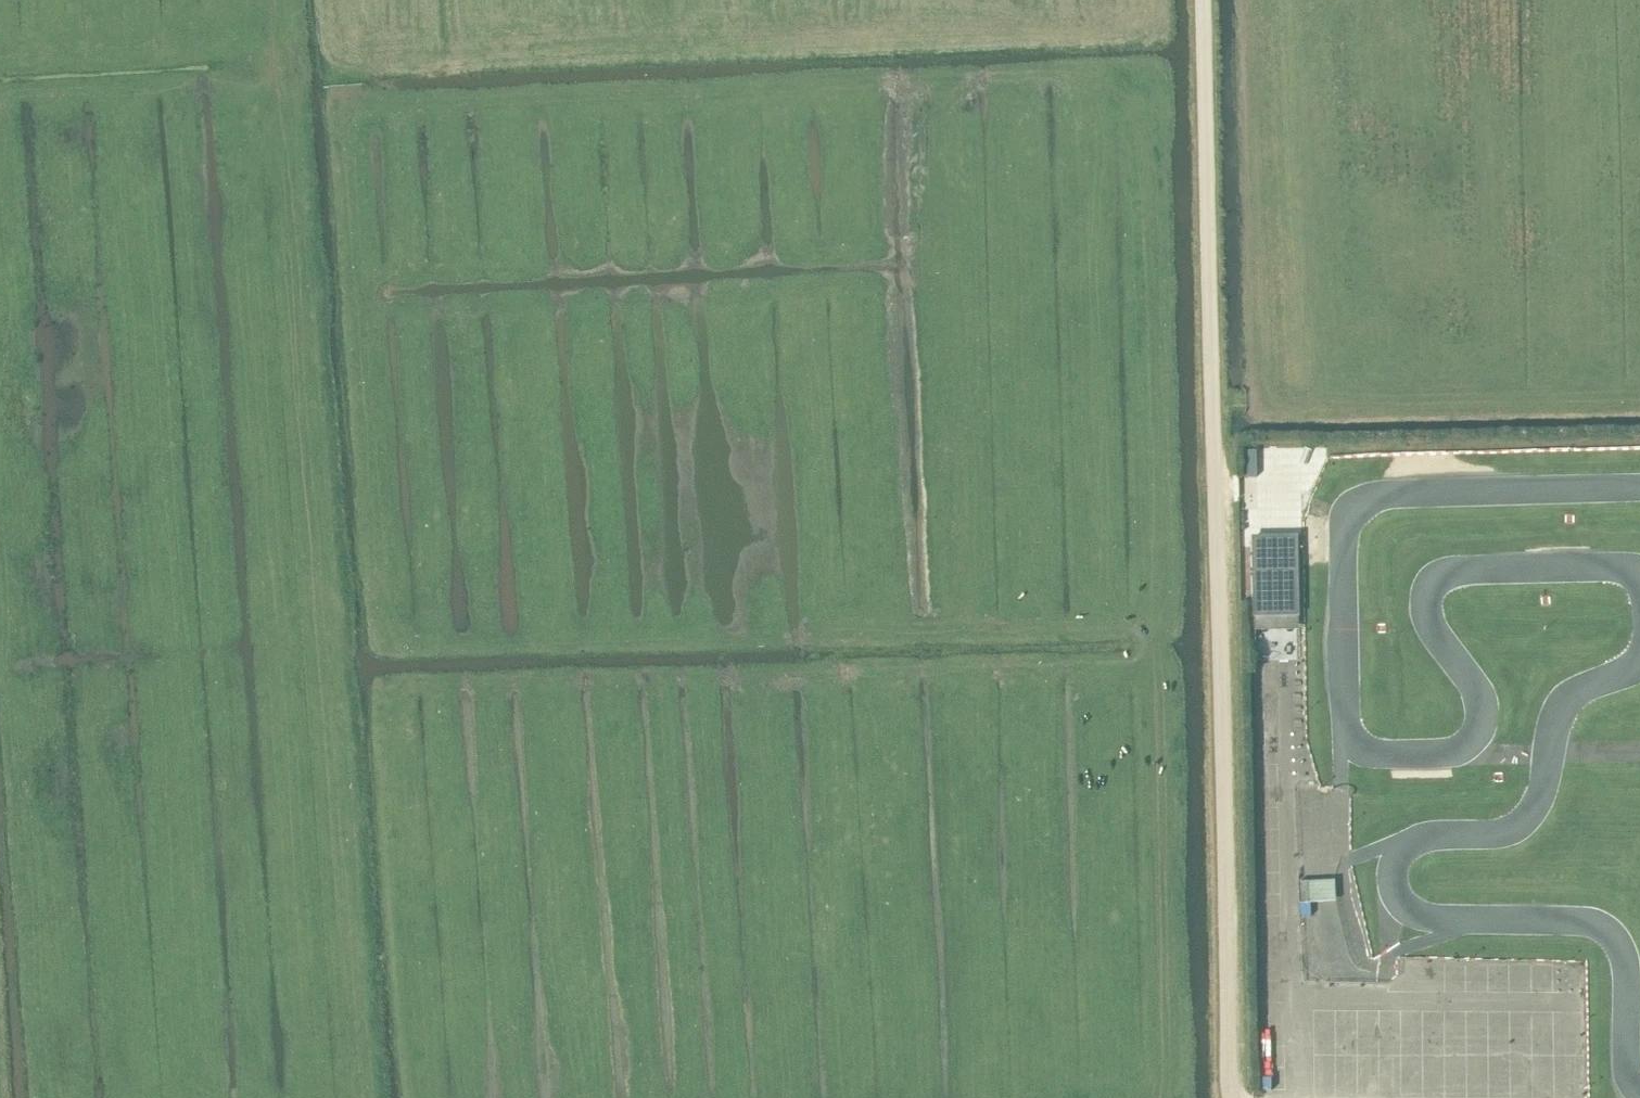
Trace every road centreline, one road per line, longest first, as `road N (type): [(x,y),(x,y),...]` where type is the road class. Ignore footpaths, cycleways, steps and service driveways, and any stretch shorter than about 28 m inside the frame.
road 1 (unclassified): [(1232,1097),(1203,0)]

